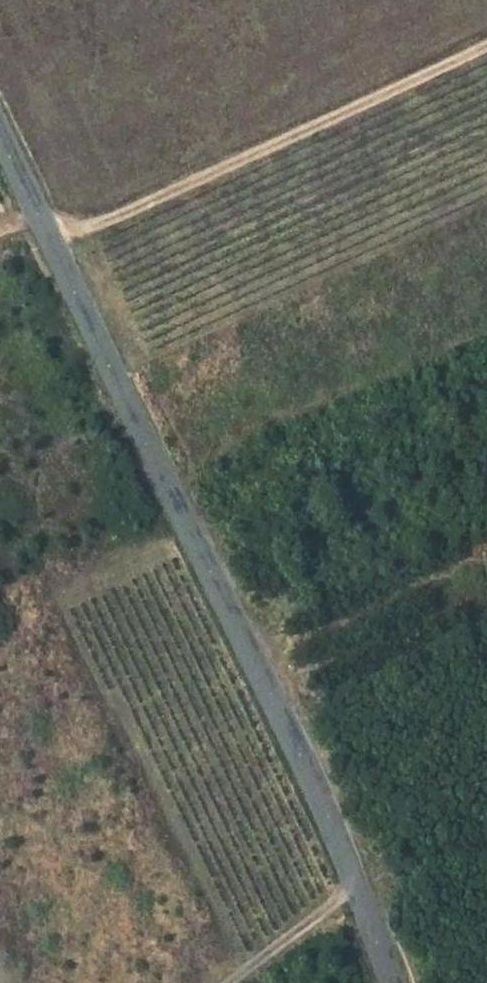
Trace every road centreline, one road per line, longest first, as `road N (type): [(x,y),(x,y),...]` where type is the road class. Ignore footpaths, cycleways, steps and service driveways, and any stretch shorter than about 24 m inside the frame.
road 1 (tertiary): [(0,125),(369,920),(391,982)]
road 2 (track): [(486,47),(95,230),(52,239)]
road 3 (track): [(232,982),(356,894)]

